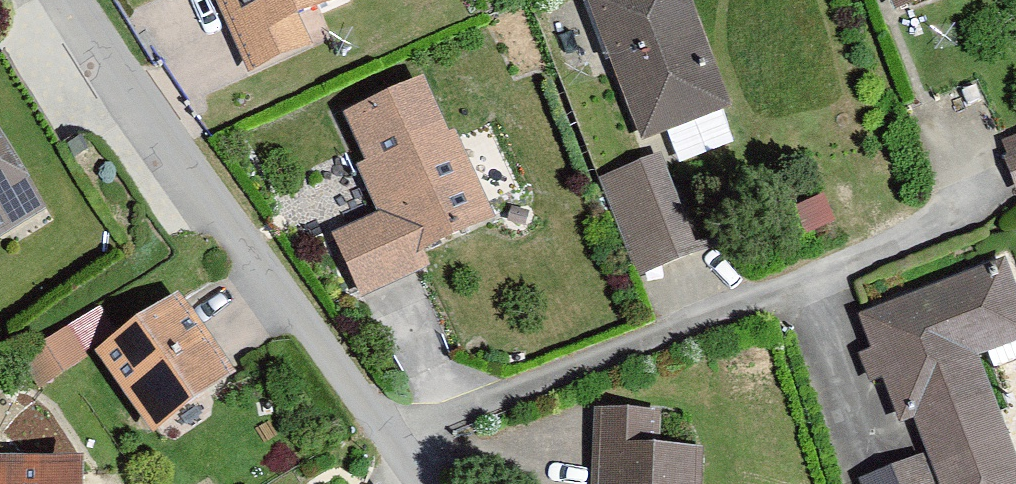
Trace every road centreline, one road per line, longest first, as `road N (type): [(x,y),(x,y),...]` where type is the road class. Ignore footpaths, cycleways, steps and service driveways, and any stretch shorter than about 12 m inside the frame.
road 1 (residential): [(83,0),(425,483)]

